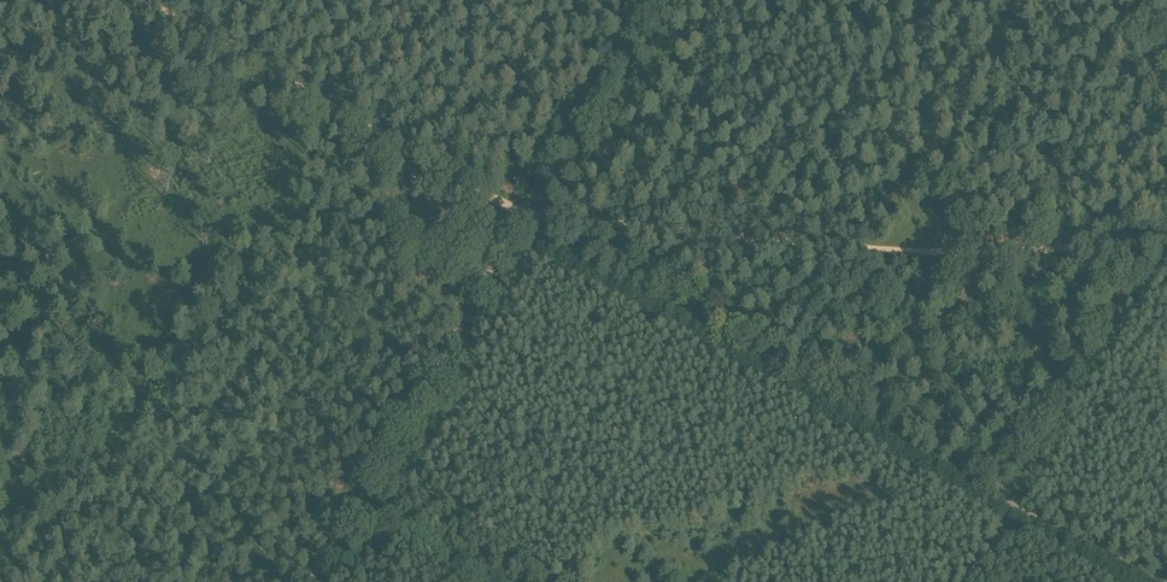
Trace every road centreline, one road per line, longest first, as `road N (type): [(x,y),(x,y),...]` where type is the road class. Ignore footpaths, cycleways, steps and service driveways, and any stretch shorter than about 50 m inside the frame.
road 1 (track): [(528,215),(1137,581)]
road 2 (track): [(1166,242),(961,253),(770,244),(528,215)]
road 3 (track): [(138,0),(528,215)]
road 4 (track): [(528,215),(308,581)]
road 5 (track): [(658,0),(528,215)]

